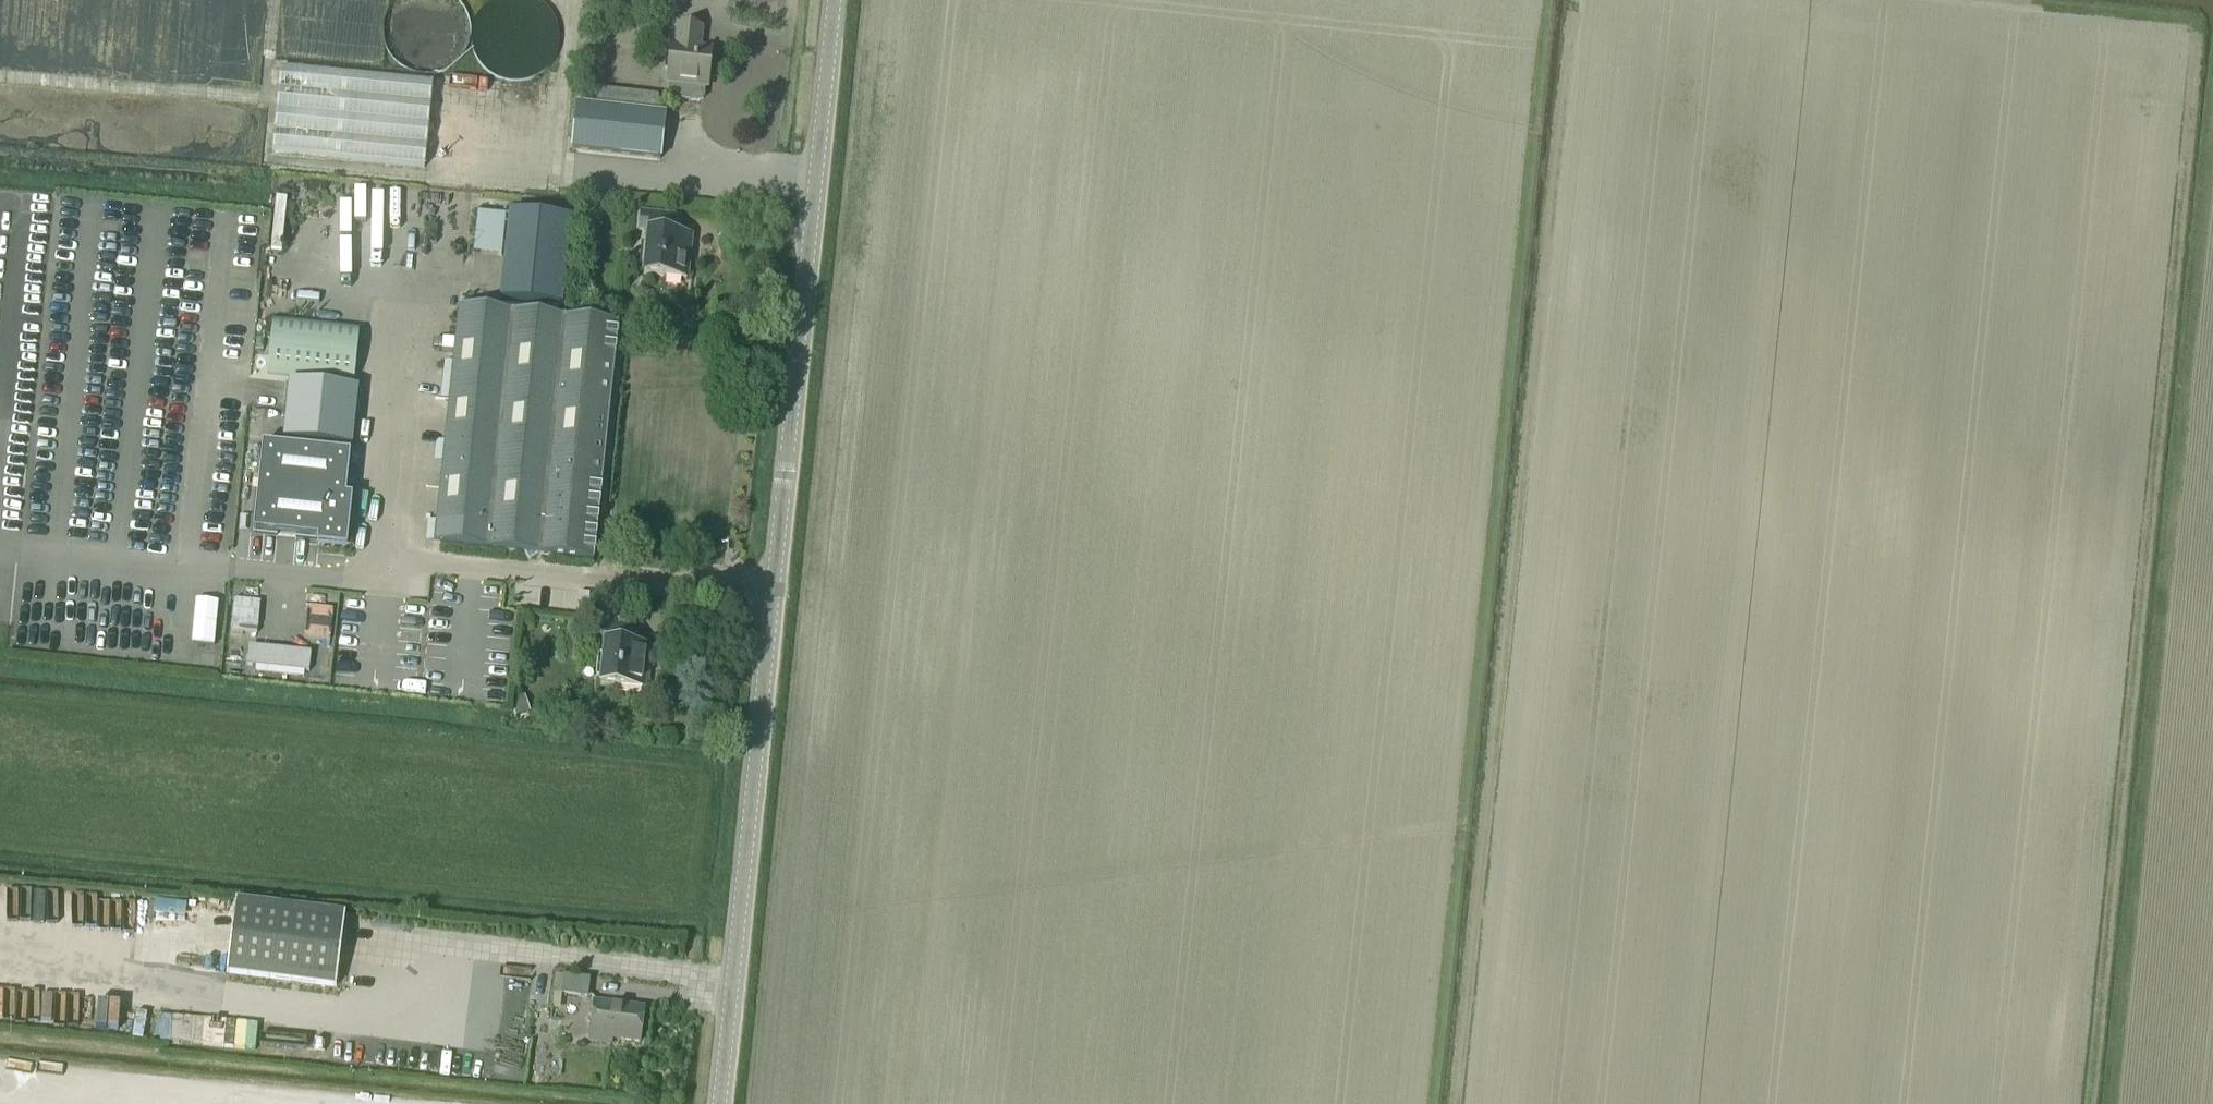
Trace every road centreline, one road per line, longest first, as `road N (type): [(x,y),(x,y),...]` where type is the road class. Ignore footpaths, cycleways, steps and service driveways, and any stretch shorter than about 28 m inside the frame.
road 1 (tertiary): [(719,1103),(834,0)]

